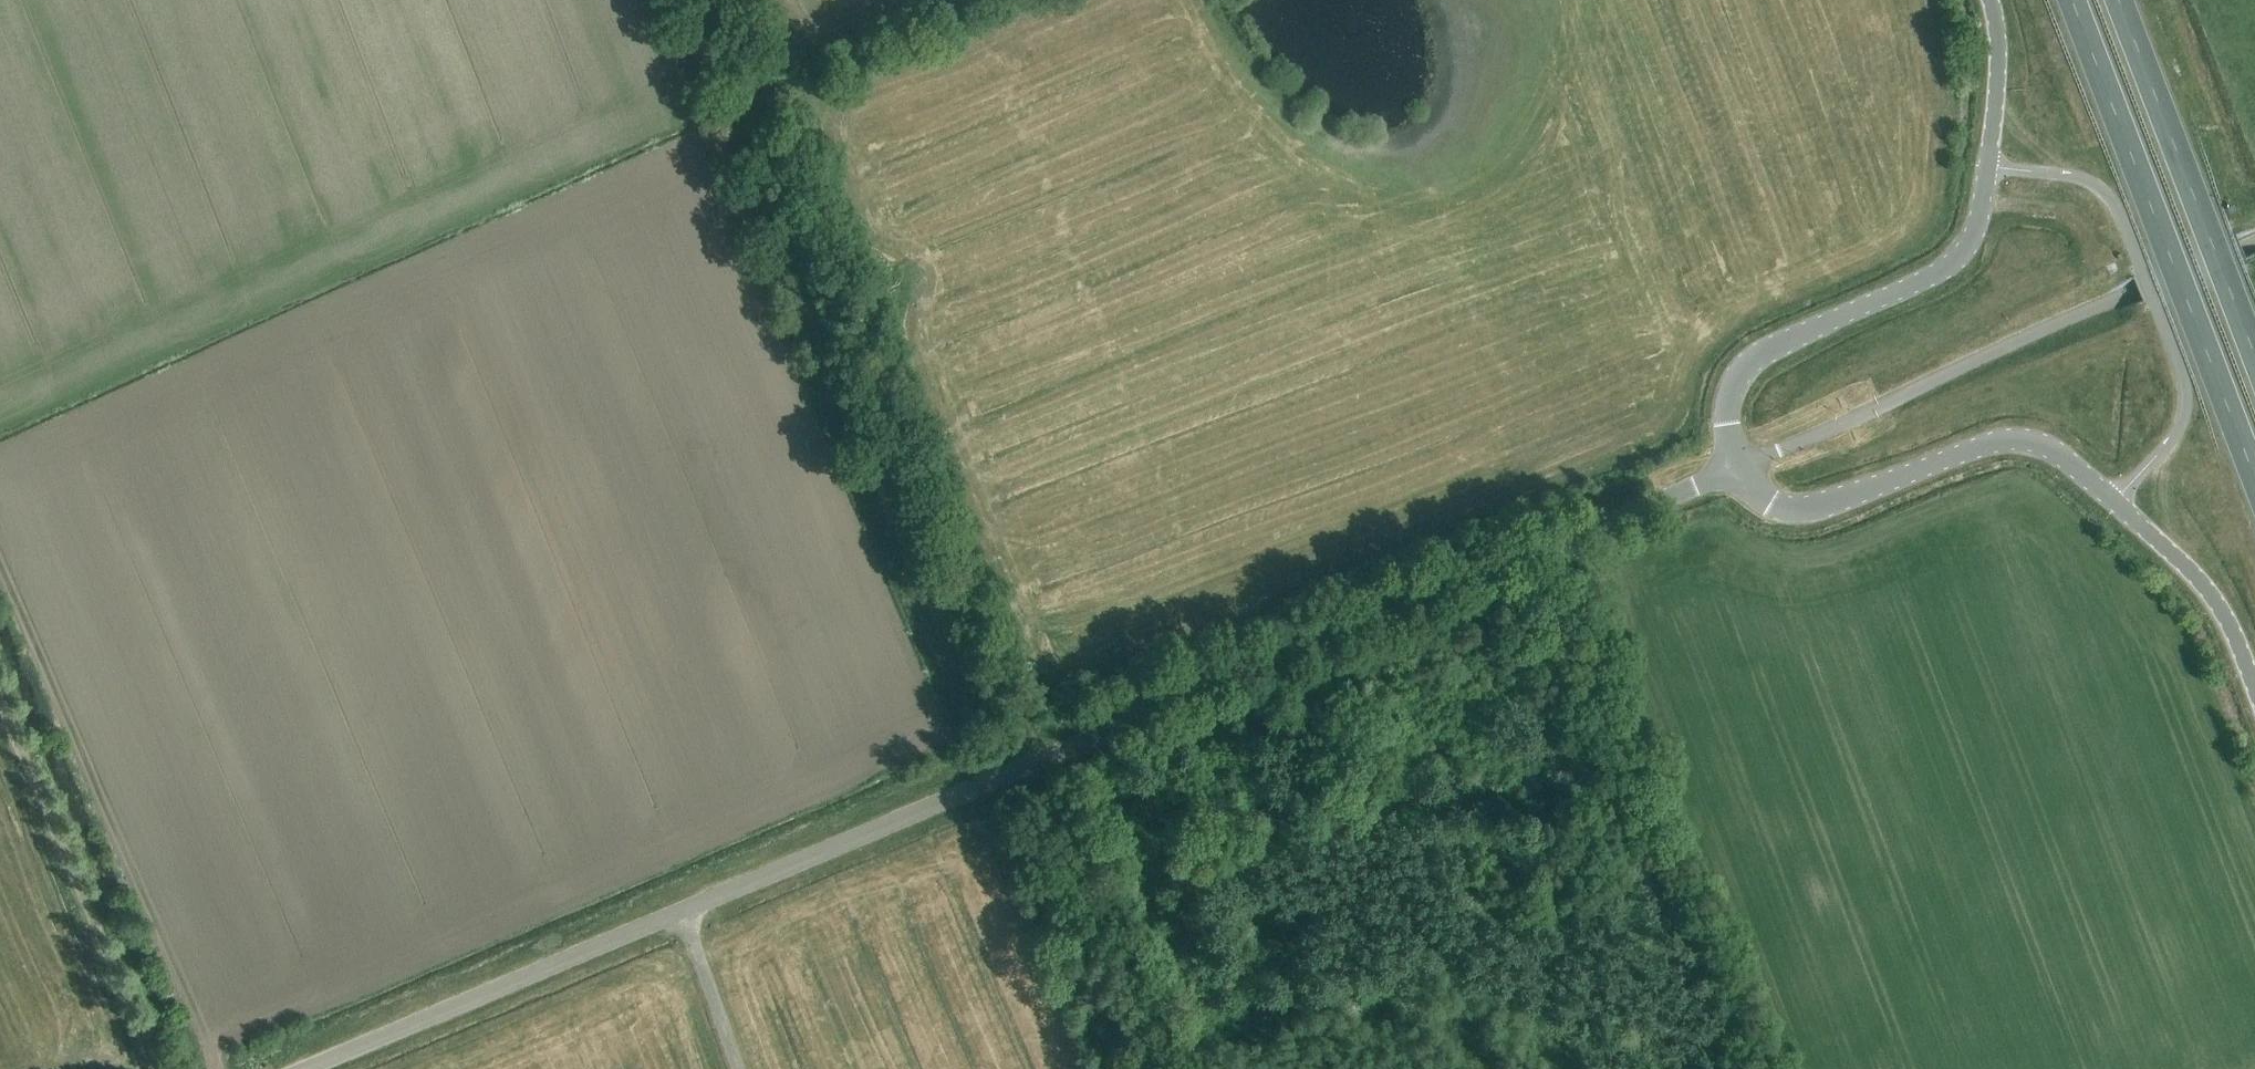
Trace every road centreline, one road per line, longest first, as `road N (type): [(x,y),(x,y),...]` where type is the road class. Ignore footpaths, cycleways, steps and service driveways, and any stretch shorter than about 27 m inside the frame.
road 1 (unclassified): [(1737,472),(301,1068)]
road 2 (unclassified): [(2254,687),(2205,589),(2055,449),(1989,442),(1796,511),(1770,504),(1737,472)]
road 3 (unclassified): [(1737,472),(1727,420),(1745,366),(1923,281),(1960,257),(1976,234),(1998,53),(1990,0)]
road 4 (trunk): [(2072,0),(2254,481)]
road 5 (track): [(156,1068),(0,710)]
road 6 (trunk): [(2254,361),(2116,0)]

